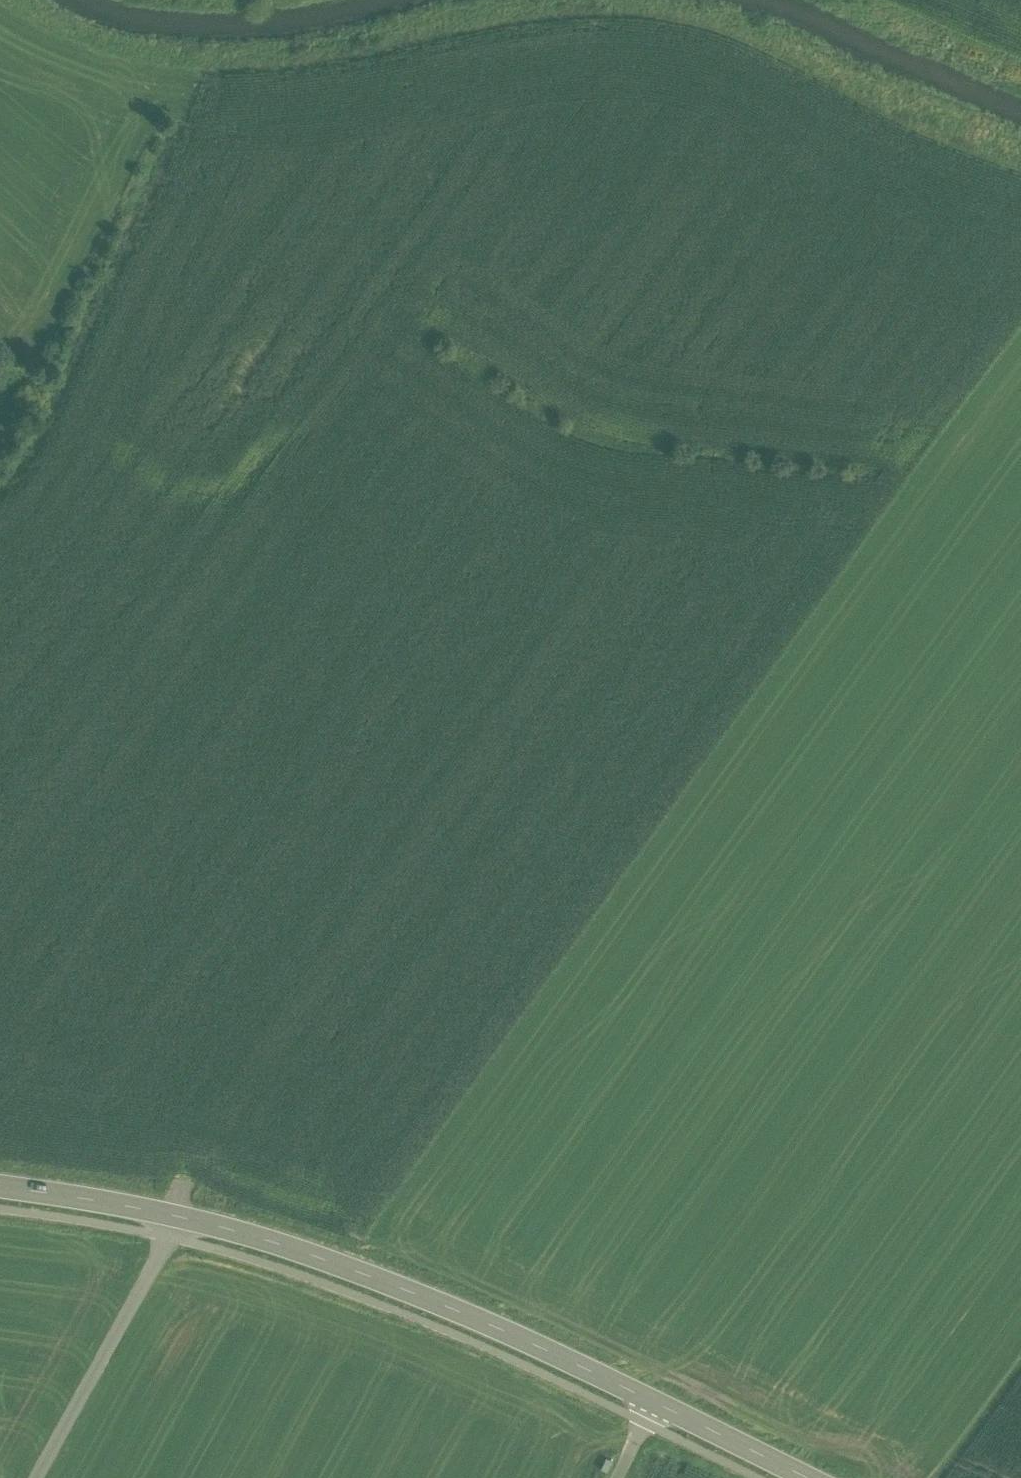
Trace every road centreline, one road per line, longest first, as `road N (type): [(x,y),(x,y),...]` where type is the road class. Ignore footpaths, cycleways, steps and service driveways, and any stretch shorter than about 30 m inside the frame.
road 1 (secondary): [(654,1402),(488,1322),(314,1255),(177,1215),(0,1186)]
road 2 (secondary): [(808,1477),(654,1402)]

